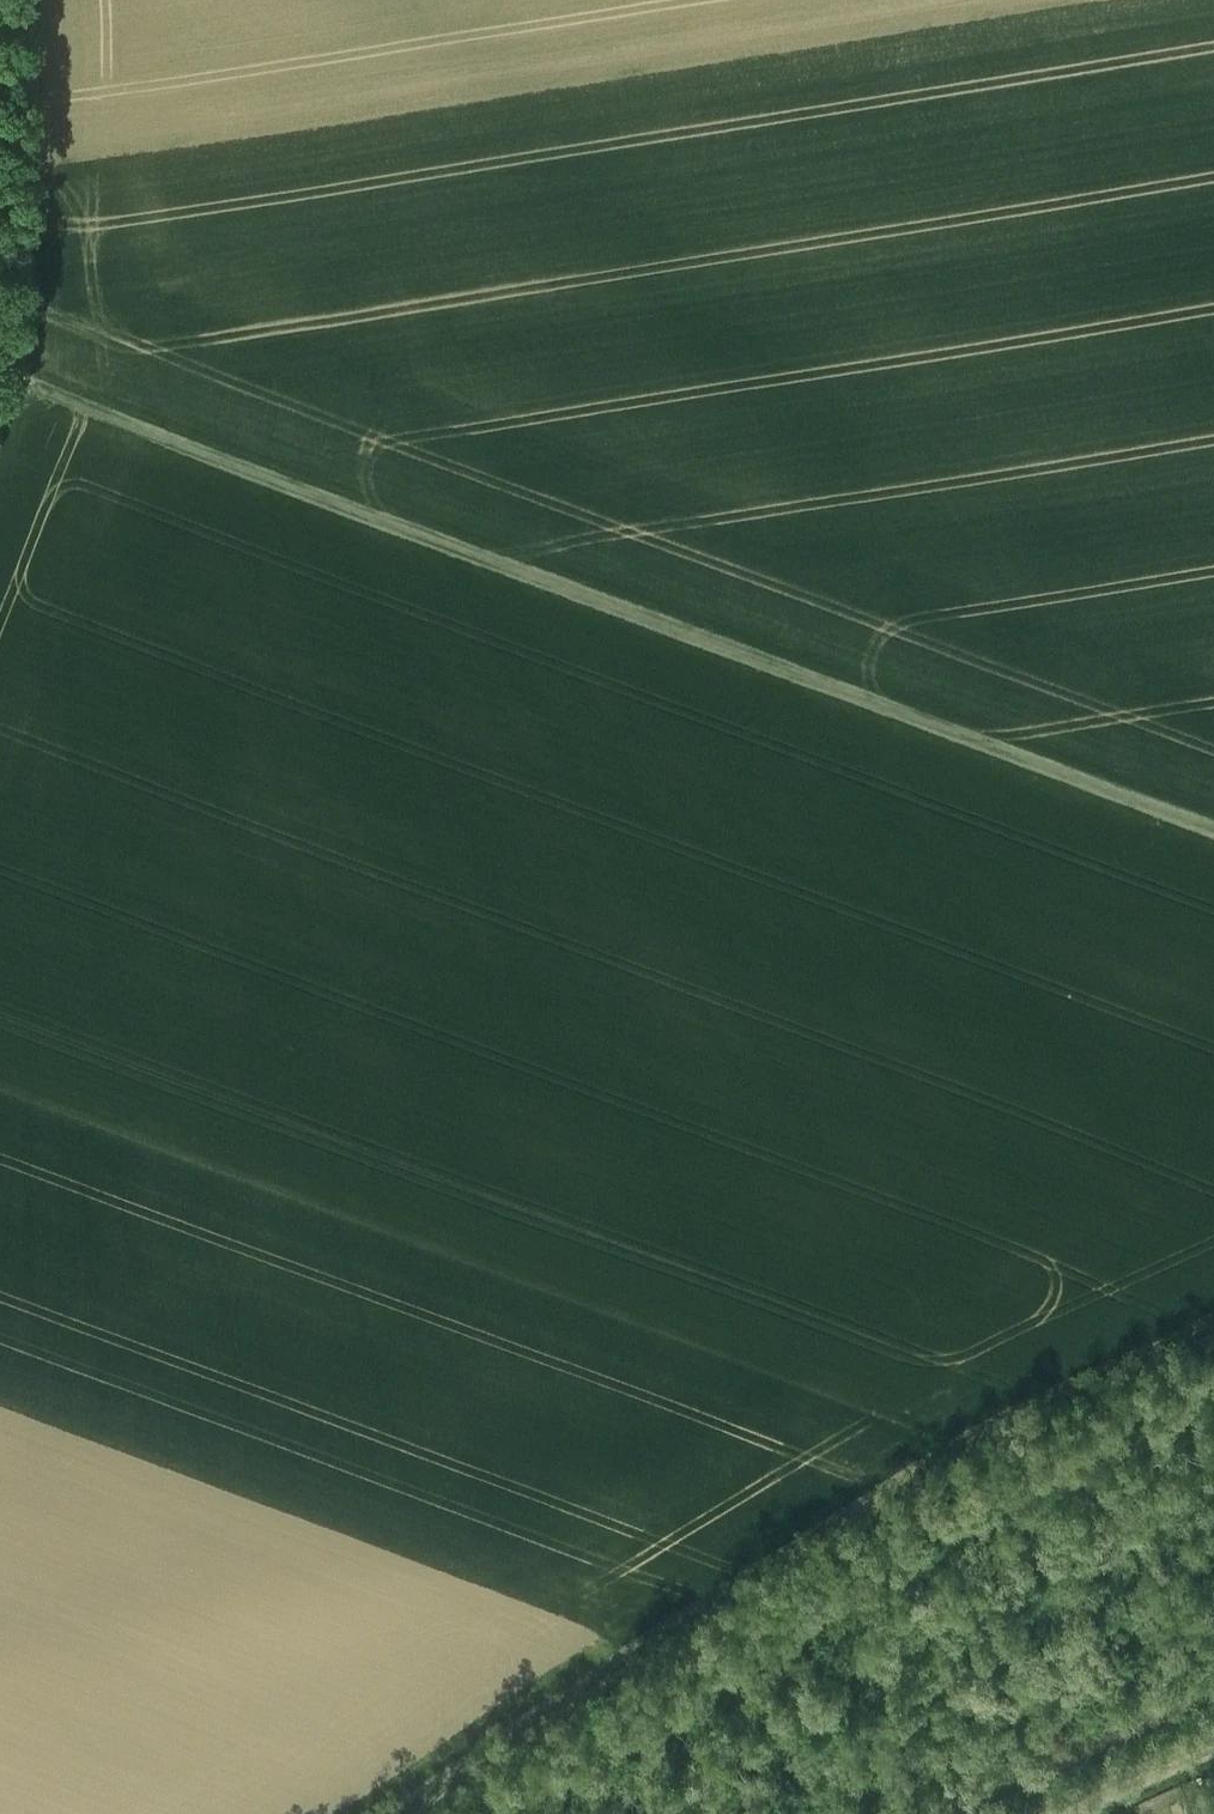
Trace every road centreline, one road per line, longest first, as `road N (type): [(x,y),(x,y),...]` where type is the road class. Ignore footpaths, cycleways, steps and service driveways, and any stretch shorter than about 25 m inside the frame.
road 1 (track): [(25,377),(1213,833)]
road 2 (track): [(352,1813),(552,1686),(1213,1302)]
road 3 (track): [(39,0),(25,377),(0,441)]
road 4 (track): [(1096,1813),(1213,1758)]

